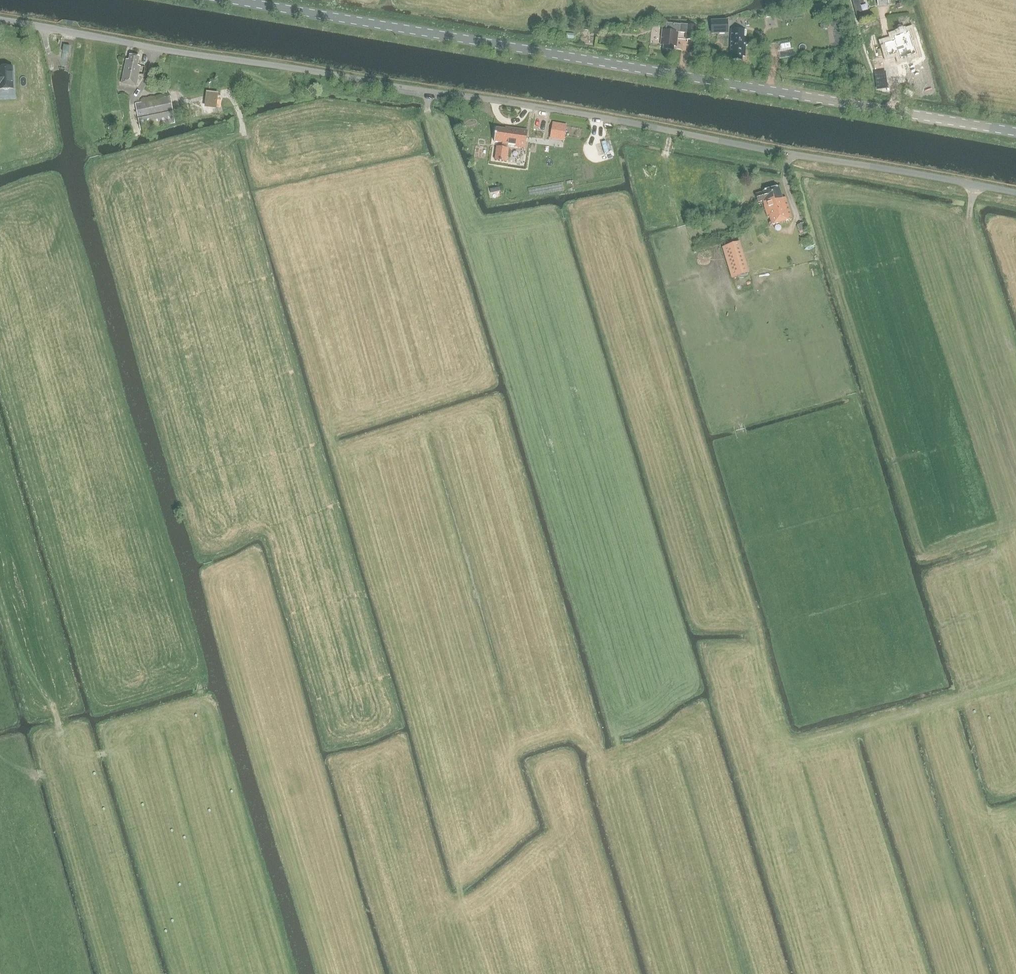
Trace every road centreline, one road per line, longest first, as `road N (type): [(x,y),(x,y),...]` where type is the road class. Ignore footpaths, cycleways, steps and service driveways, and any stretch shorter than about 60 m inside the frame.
road 1 (unclassified): [(1015,194),(0,20)]
road 2 (tertiary): [(1015,131),(235,0)]

